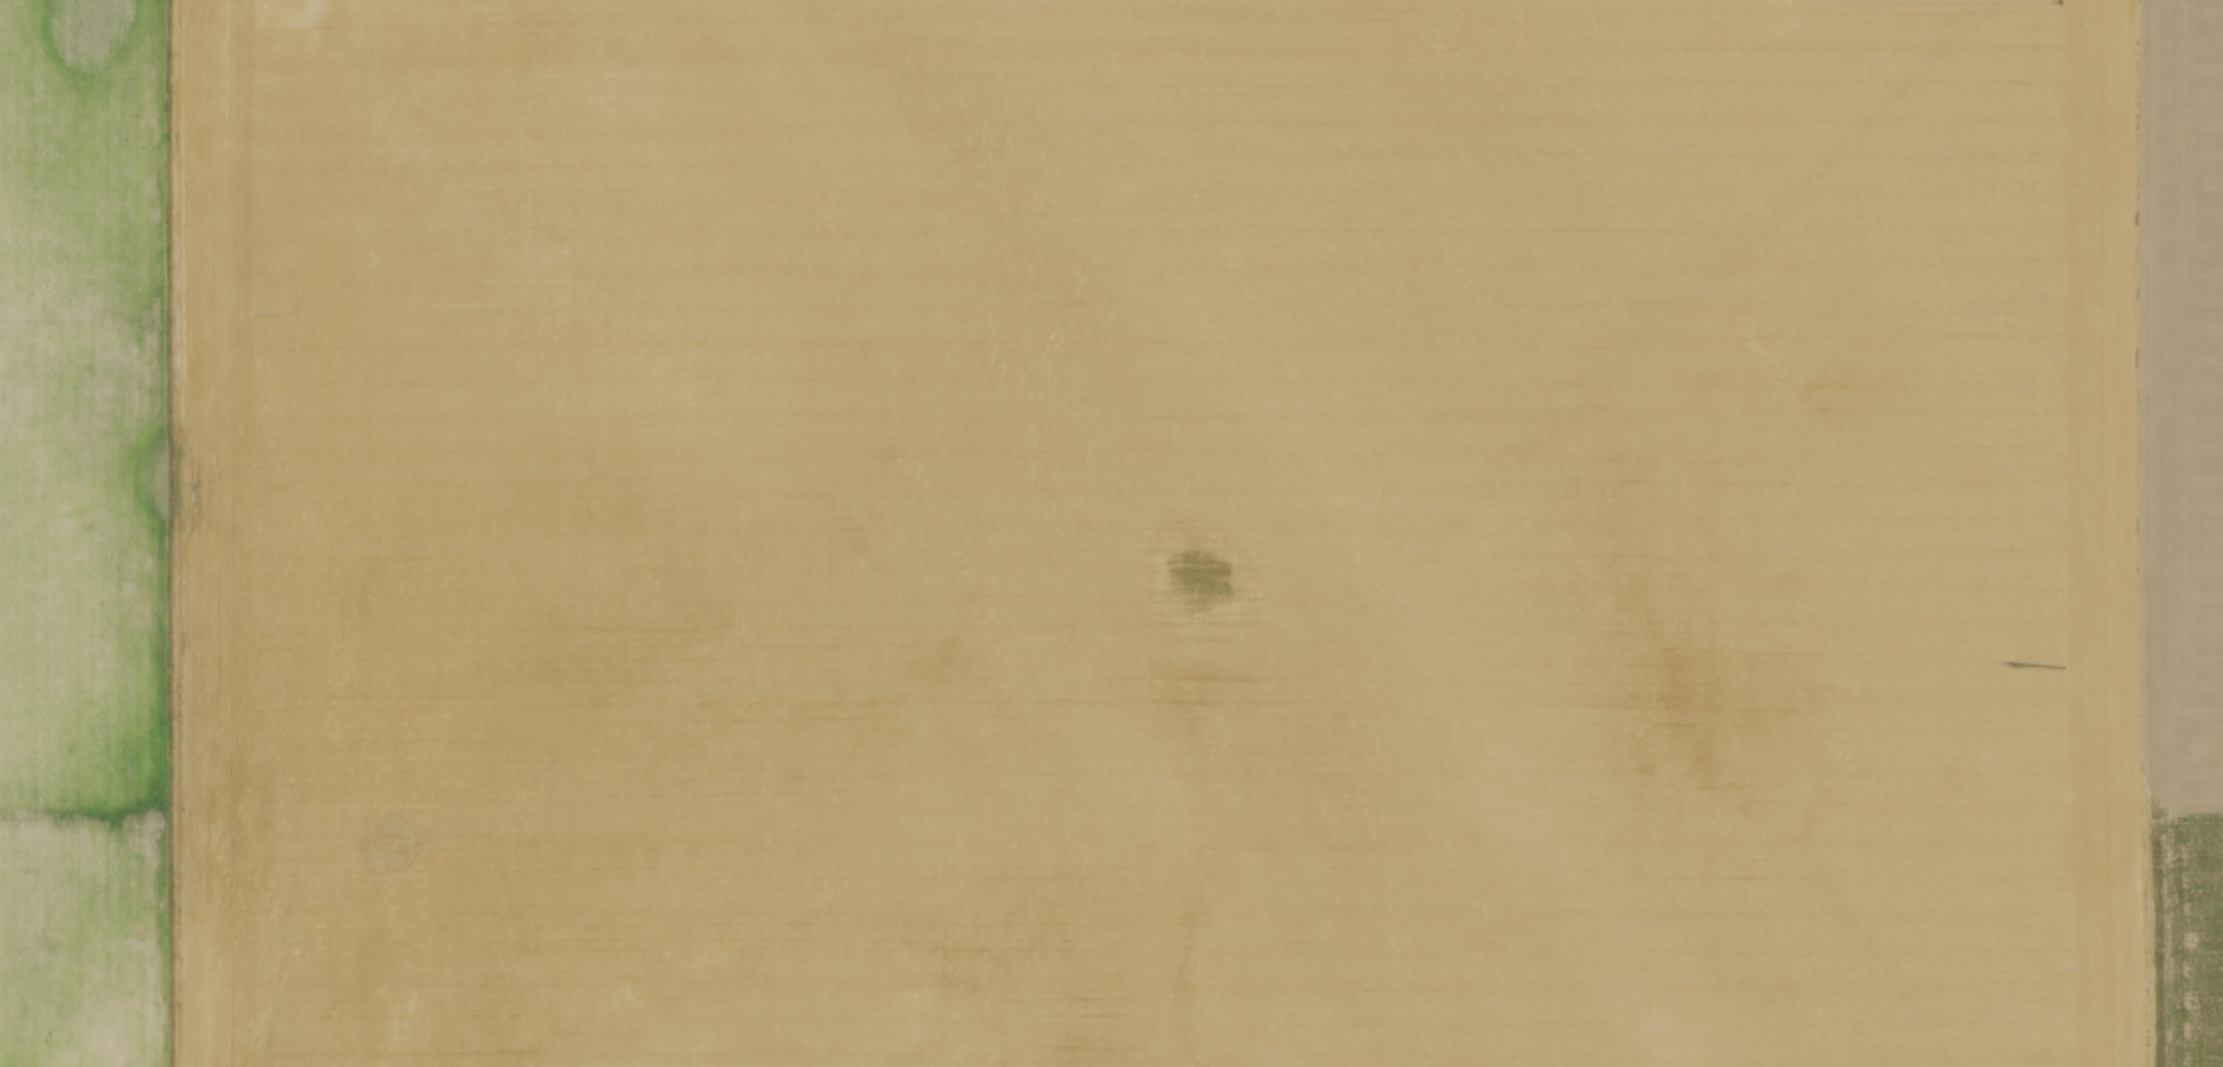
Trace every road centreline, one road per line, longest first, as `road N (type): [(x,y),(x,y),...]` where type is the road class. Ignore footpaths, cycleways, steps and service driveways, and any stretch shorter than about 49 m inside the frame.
road 1 (residential): [(2139,0),(2141,1066)]

